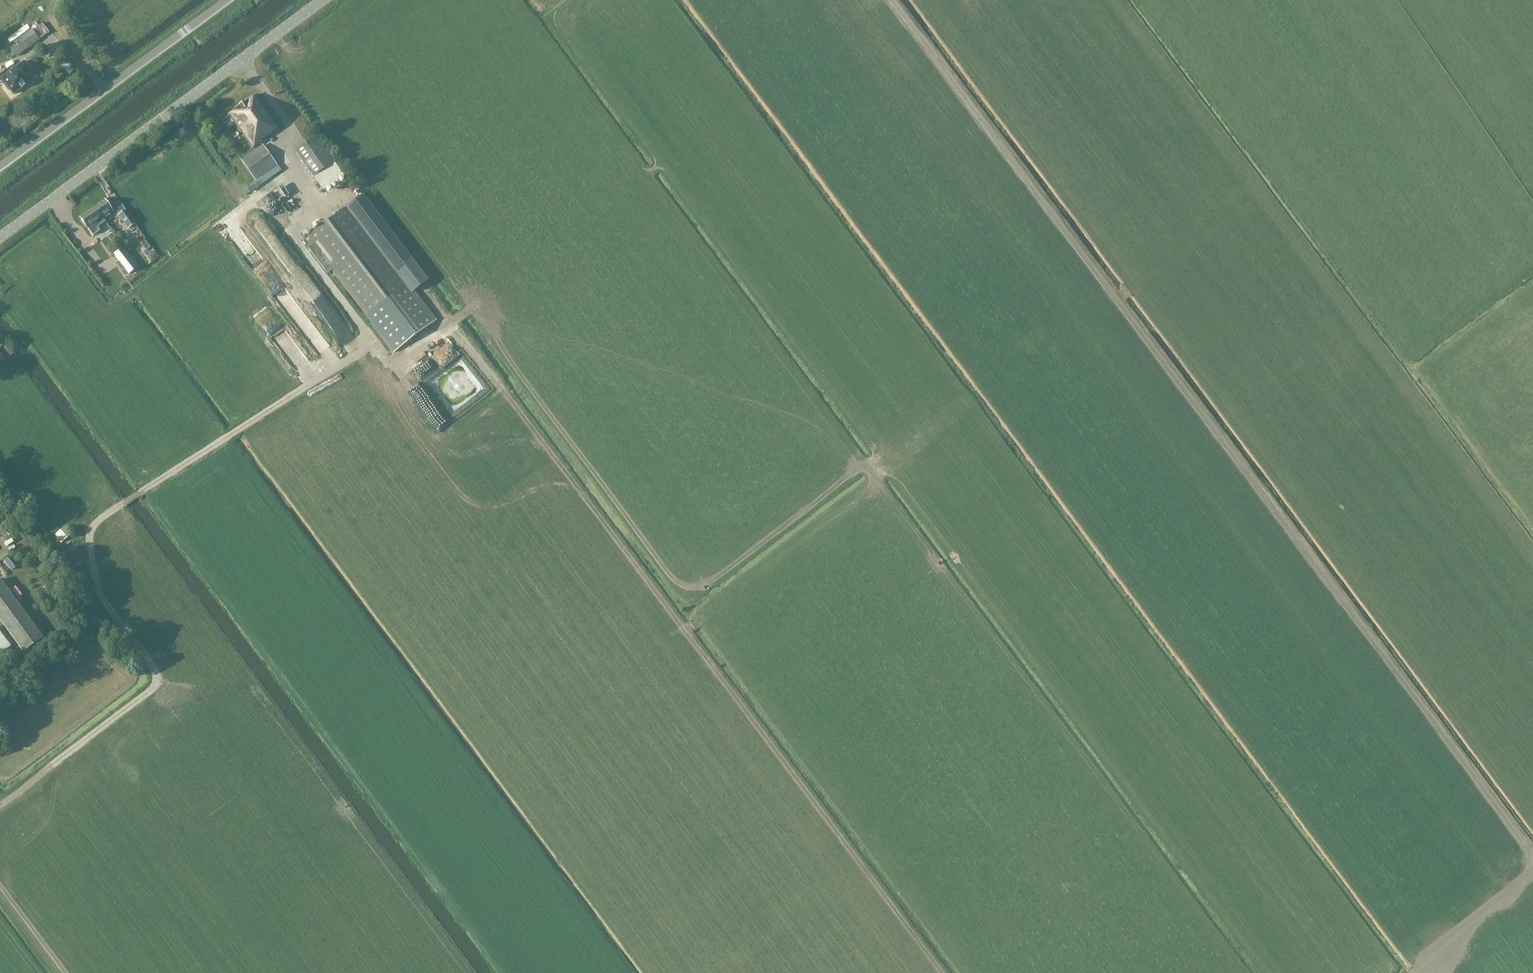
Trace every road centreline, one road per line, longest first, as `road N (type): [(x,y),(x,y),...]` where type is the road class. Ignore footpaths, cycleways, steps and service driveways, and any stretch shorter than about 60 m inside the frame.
road 1 (tertiary): [(0,237),(323,0)]
road 2 (unclassified): [(0,166),(226,0)]

